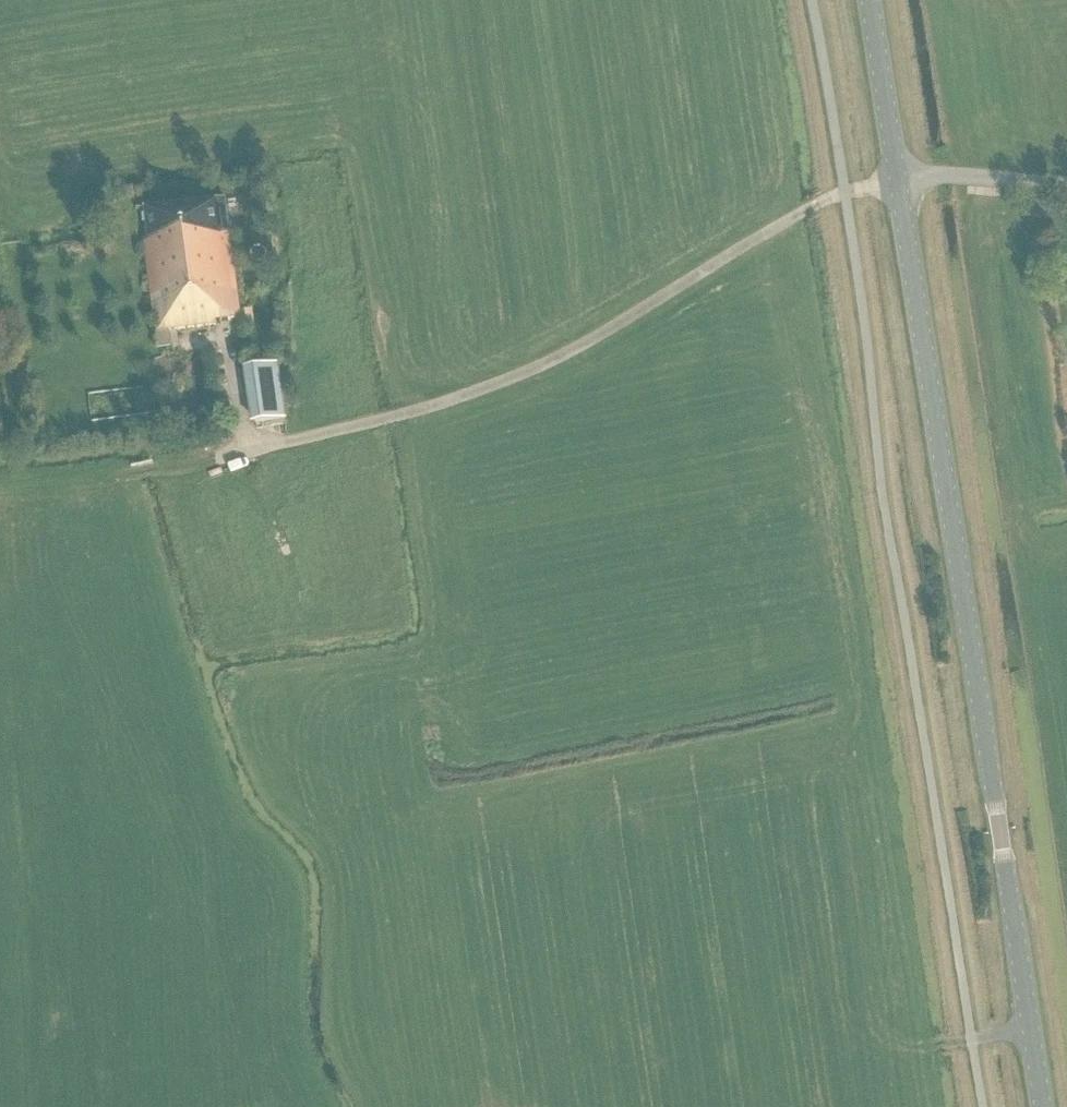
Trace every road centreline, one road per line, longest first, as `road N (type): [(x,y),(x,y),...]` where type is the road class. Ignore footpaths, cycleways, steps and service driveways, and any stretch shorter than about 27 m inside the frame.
road 1 (tertiary): [(1044,1106),(870,0)]

